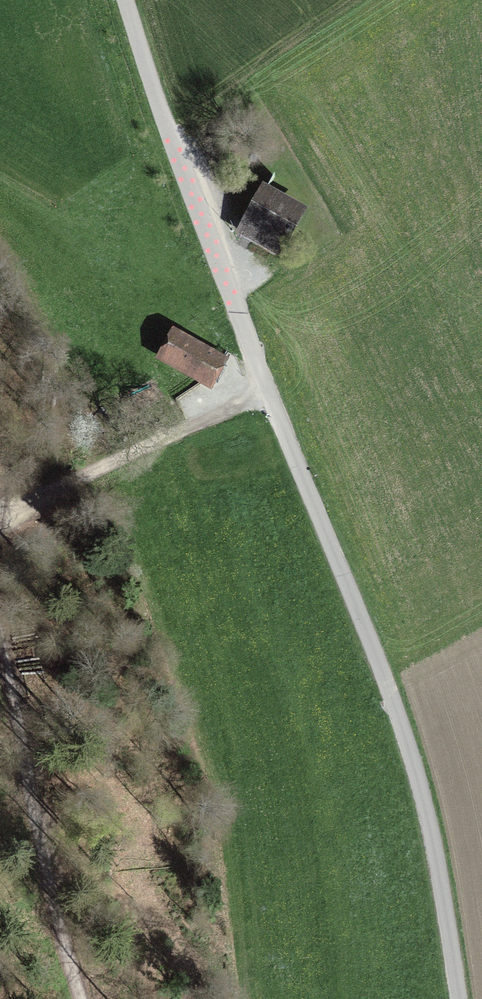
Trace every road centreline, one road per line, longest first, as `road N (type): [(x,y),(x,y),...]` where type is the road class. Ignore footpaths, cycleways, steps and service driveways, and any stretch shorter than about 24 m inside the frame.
road 1 (unclassified): [(459,998),(421,773),(270,397),(126,0)]
road 2 (track): [(0,621),(37,836),(82,998)]
road 3 (track): [(267,388),(0,514)]

